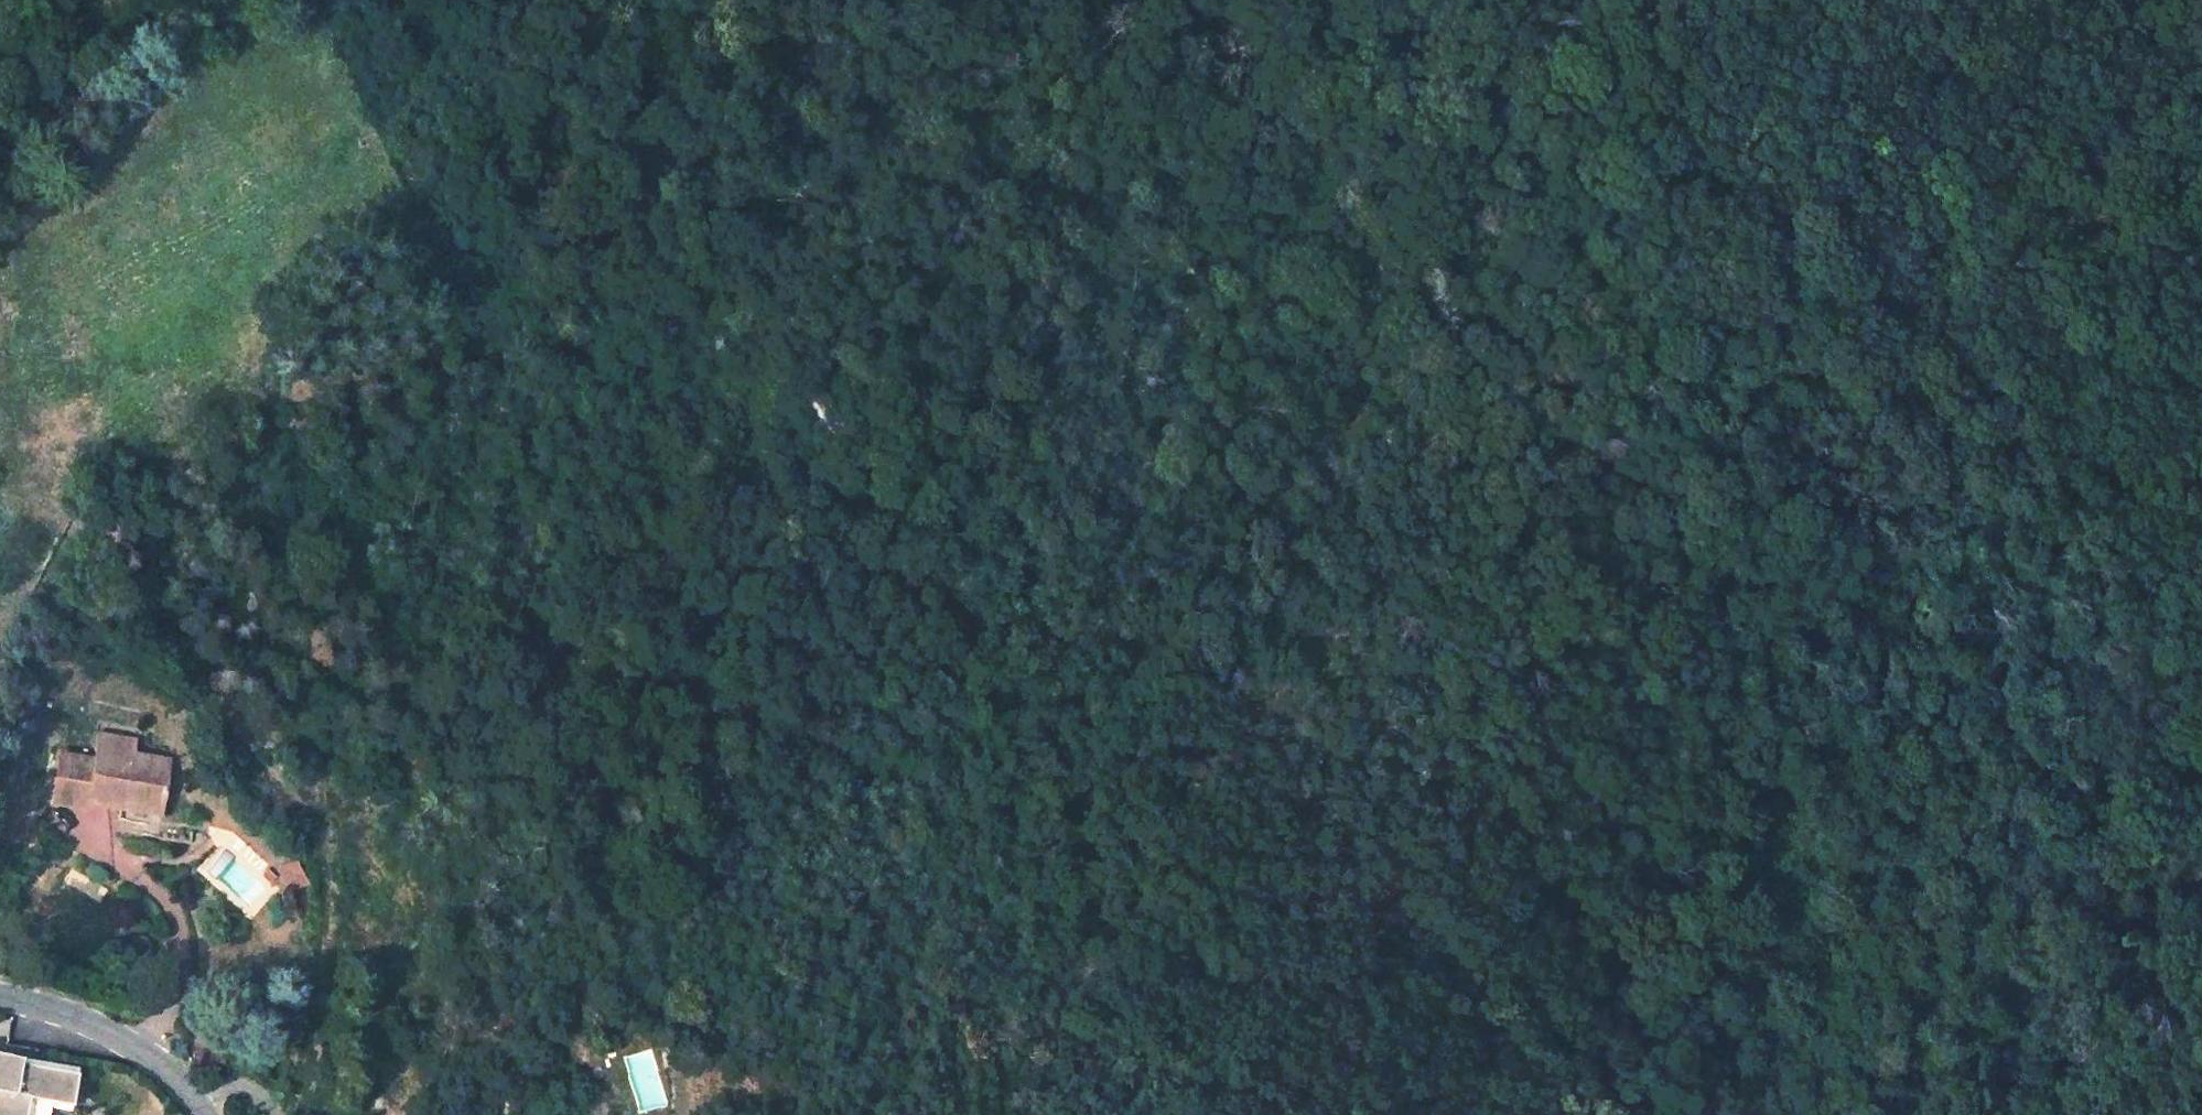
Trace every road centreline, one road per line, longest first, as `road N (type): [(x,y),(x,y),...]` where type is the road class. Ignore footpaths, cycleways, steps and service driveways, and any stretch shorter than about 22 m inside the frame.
road 1 (track): [(1118,0),(1040,98),(997,116),(964,110),(933,81),(873,0)]
road 2 (tertiary): [(0,994),(114,1031),(159,1055),(211,1114)]

